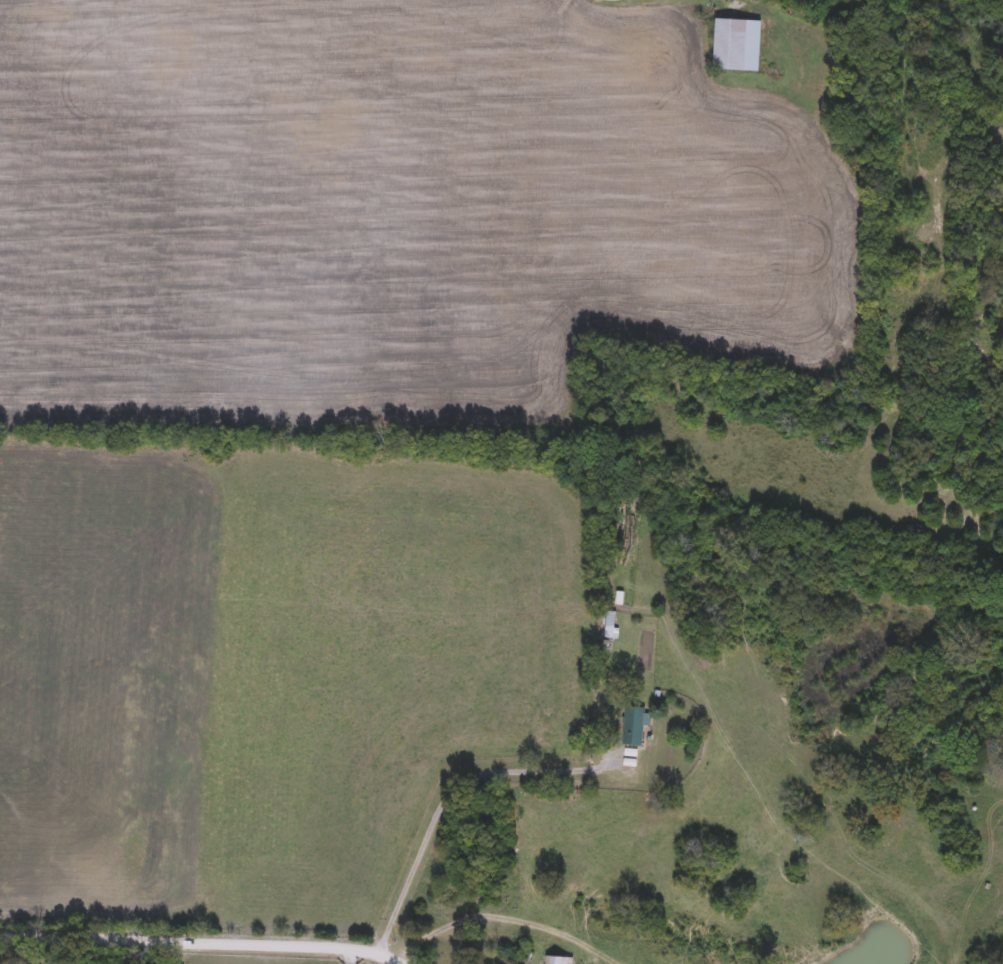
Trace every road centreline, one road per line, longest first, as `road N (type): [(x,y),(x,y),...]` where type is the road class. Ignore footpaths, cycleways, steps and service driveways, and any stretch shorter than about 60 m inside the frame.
road 1 (residential): [(403,963),(344,947),(0,936)]

